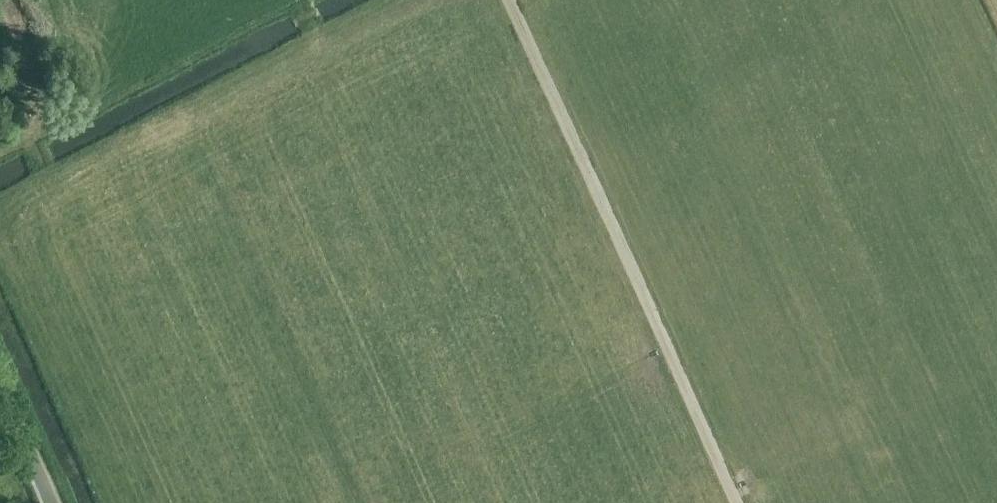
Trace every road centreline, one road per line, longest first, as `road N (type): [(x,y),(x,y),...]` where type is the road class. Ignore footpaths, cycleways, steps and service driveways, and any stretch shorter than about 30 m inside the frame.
road 1 (unclassified): [(52,502),(0,386)]

